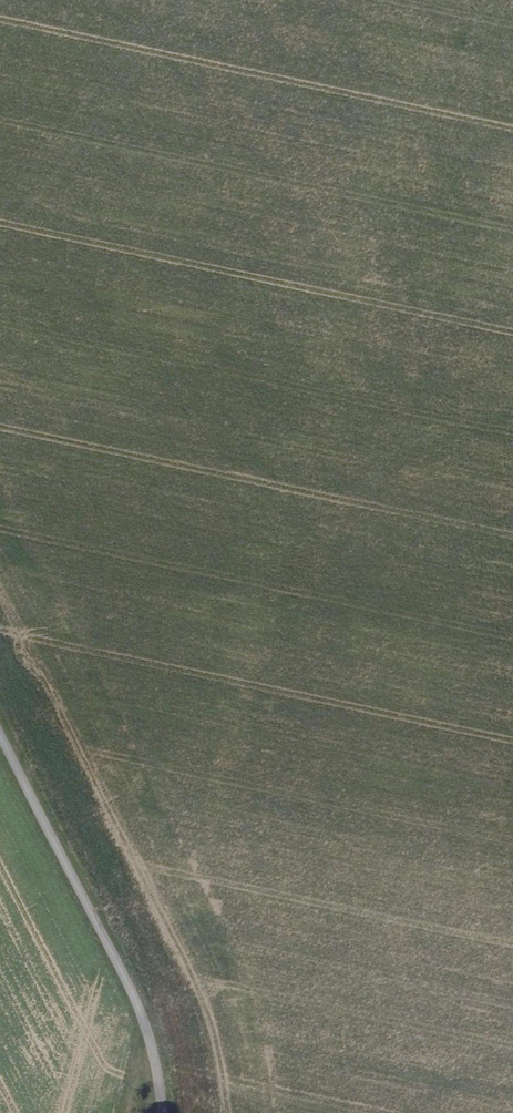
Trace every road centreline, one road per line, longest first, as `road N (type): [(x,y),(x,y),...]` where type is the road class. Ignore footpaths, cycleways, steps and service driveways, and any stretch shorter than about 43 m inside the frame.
road 1 (track): [(163,1112),(156,1044),(0,733)]

